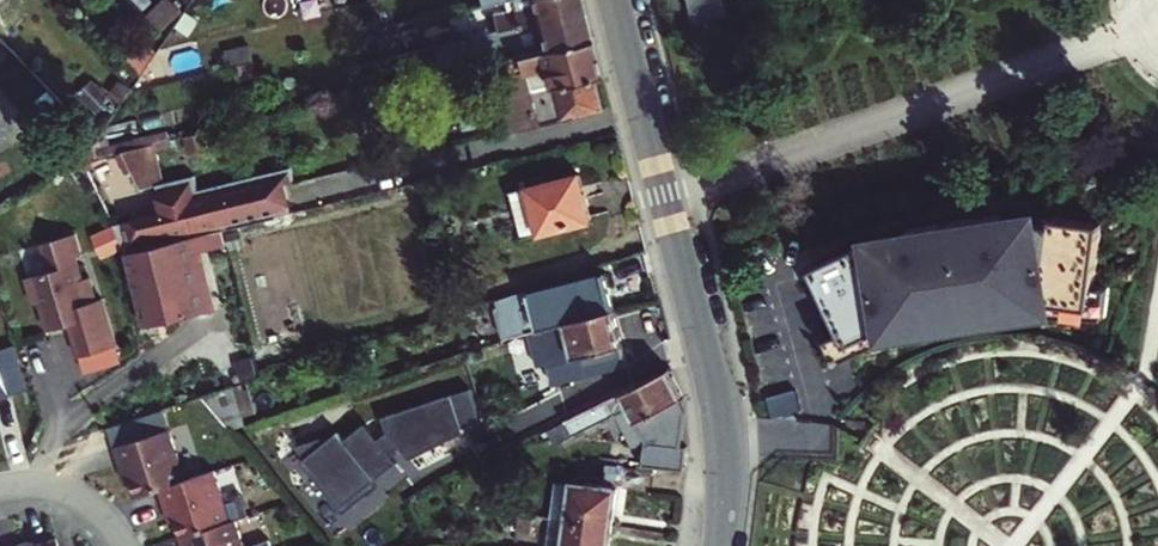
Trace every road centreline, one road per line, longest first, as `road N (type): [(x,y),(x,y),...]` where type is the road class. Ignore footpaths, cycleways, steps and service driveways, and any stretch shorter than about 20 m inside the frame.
road 1 (tertiary): [(616,0),(718,408),(726,488),(720,545)]
road 2 (residential): [(122,545),(72,493),(0,489)]

